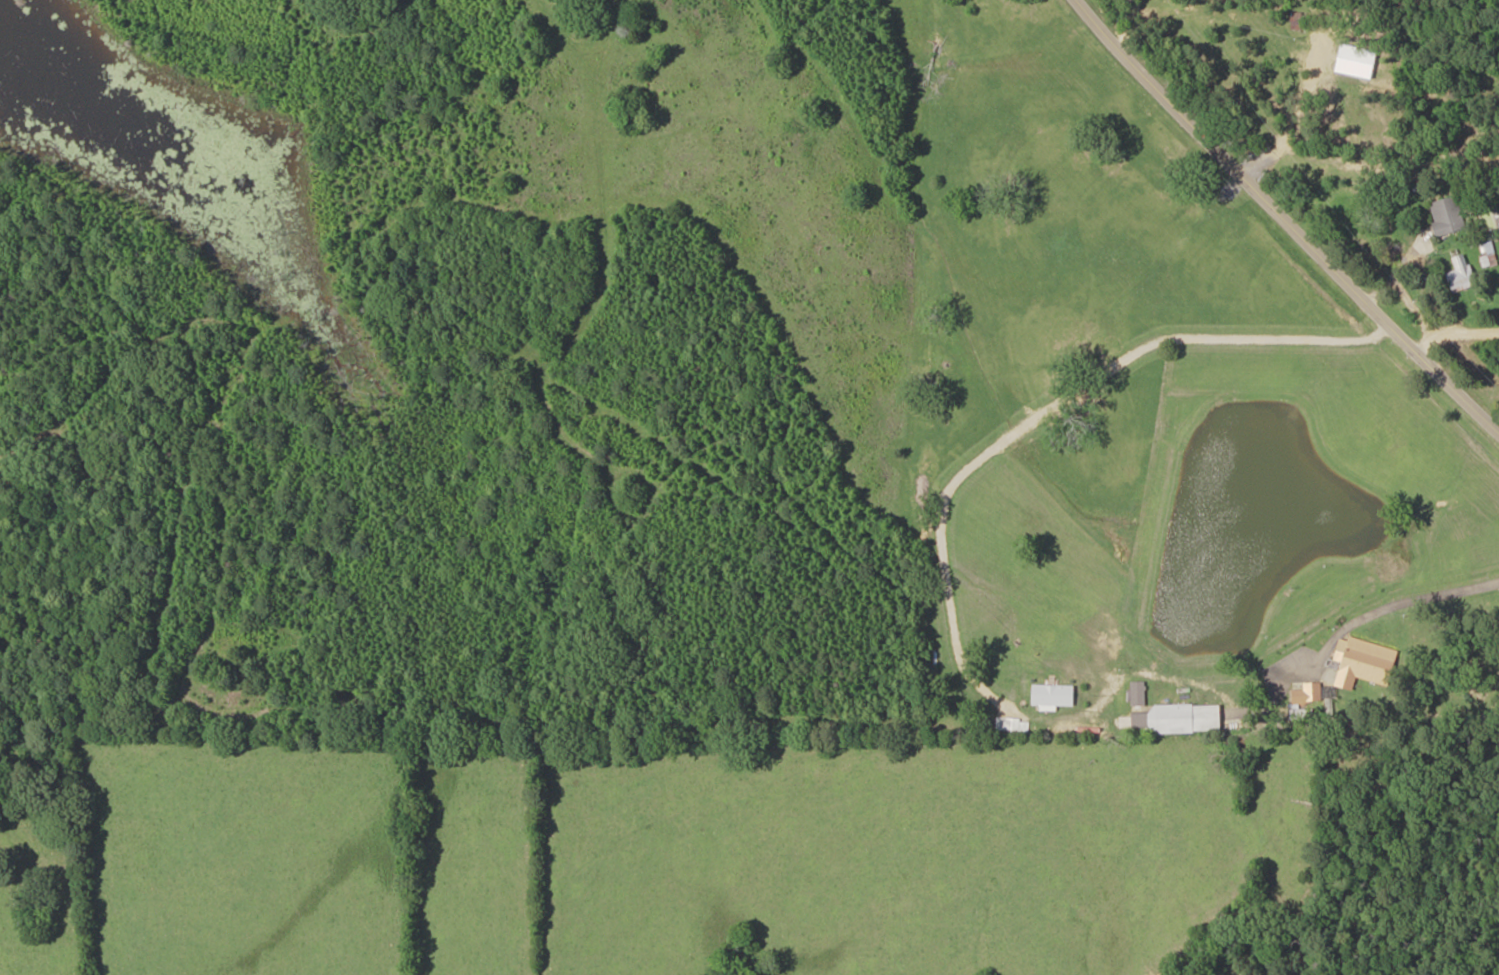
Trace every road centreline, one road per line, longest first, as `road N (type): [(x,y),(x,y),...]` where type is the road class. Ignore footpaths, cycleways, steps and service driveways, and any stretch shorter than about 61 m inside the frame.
road 1 (residential): [(1408,329),(1252,544),(1171,602),(1069,648),(1002,763)]
road 2 (secondary): [(1498,417),(1307,230),(1107,0)]

